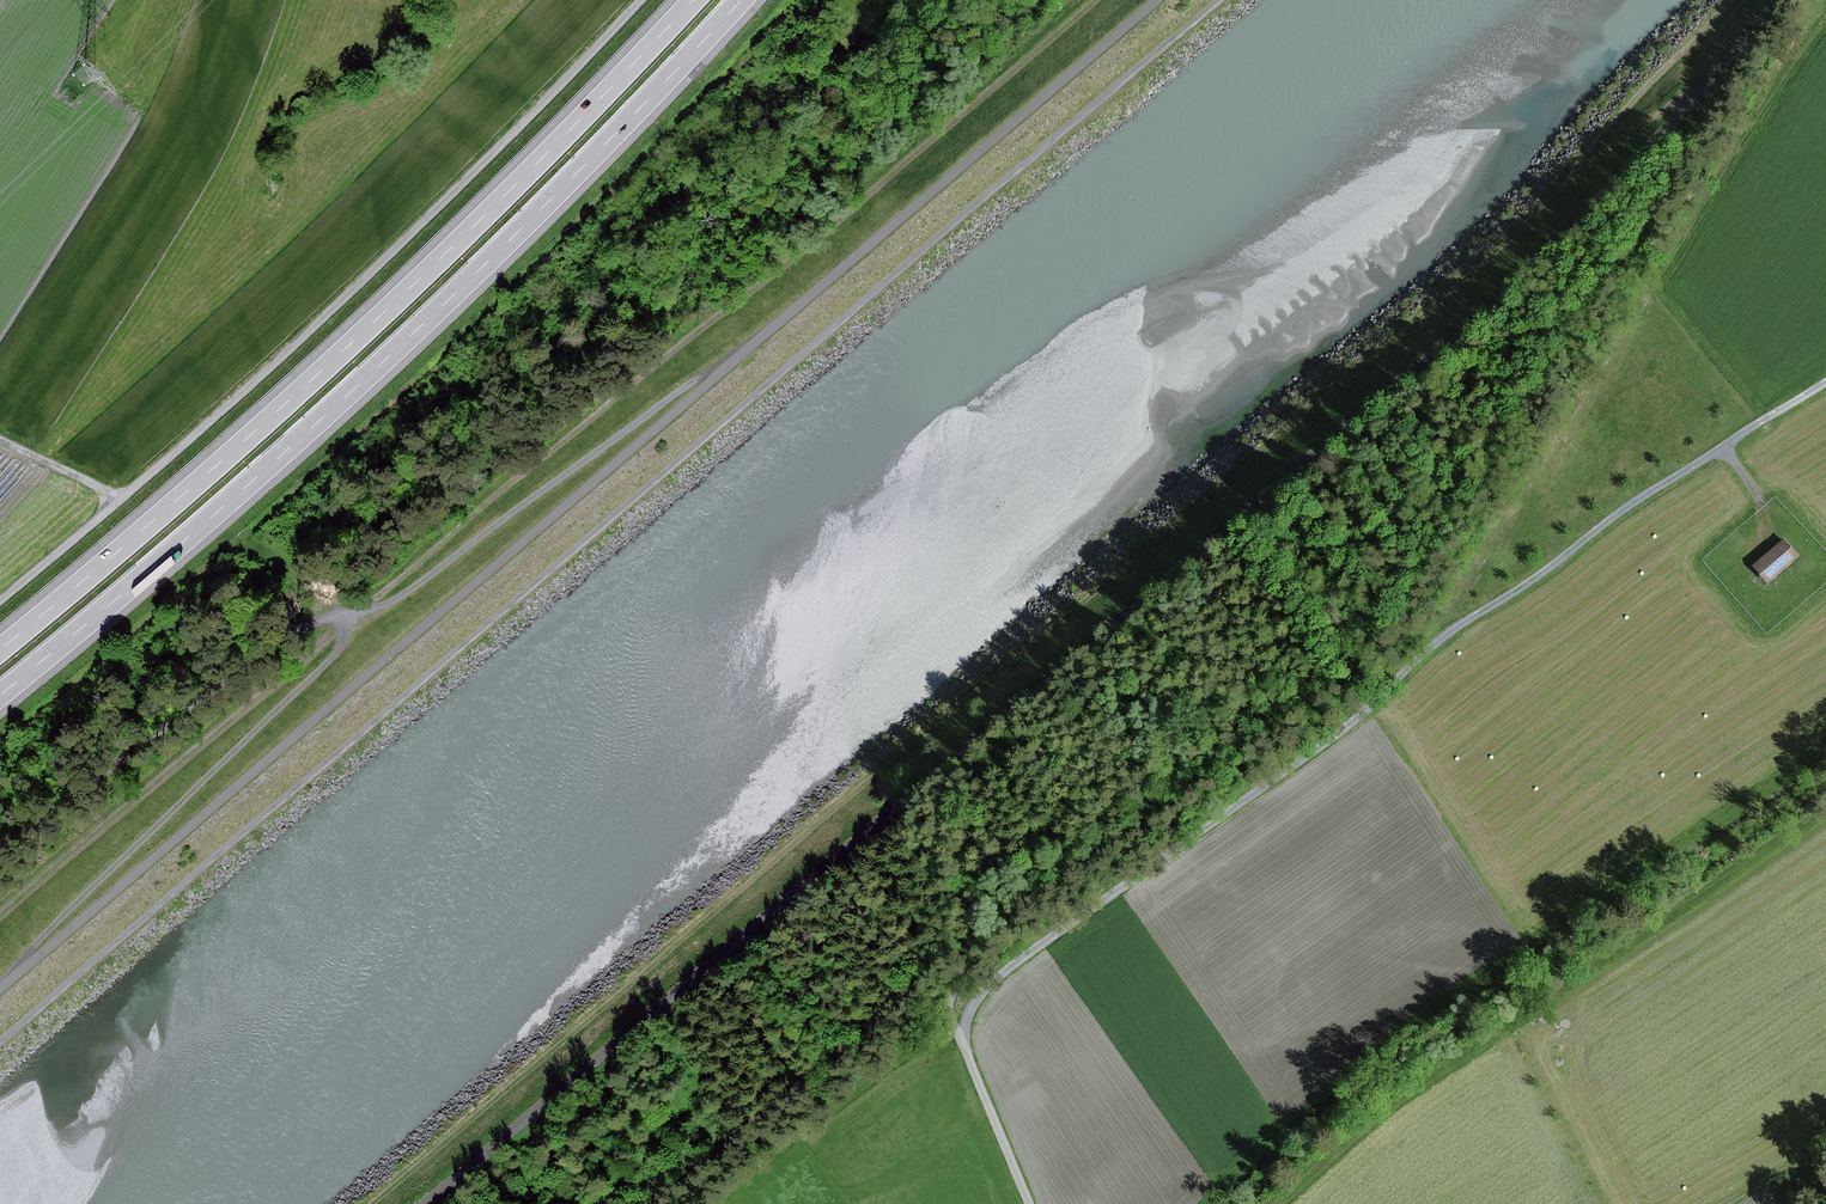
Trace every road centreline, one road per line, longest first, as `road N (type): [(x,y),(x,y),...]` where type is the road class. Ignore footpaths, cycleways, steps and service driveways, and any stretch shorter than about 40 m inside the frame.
road 1 (track): [(377,1203),(1118,582),(1521,231),(1729,0)]
road 2 (track): [(0,1040),(1219,0)]
road 3 (track): [(1158,0),(0,989)]
road 4 (track): [(1094,0),(377,598),(349,615),(310,623),(252,660),(0,849)]
road 5 (track): [(1825,376),(1414,655),(1290,766),(977,993),(967,1040)]
road 6 (track): [(0,986),(83,894),(327,664),(349,615),(400,597),(767,332)]
road 7 (motorway): [(0,693),(253,481),(478,272),(740,0)]
road 8 (motorway): [(694,0),(447,252),(225,459),(0,646)]
road 9 (track): [(1825,15),(1740,129),(1537,481),(1414,655)]
road 10 (track): [(117,497),(400,242),(639,0)]
road 11 (unclassified): [(967,1040),(1034,1203)]
road 12 (track): [(117,497),(0,598)]
road 13 (track): [(1576,174),(1697,99)]
road 14 (track): [(0,444),(117,497)]

